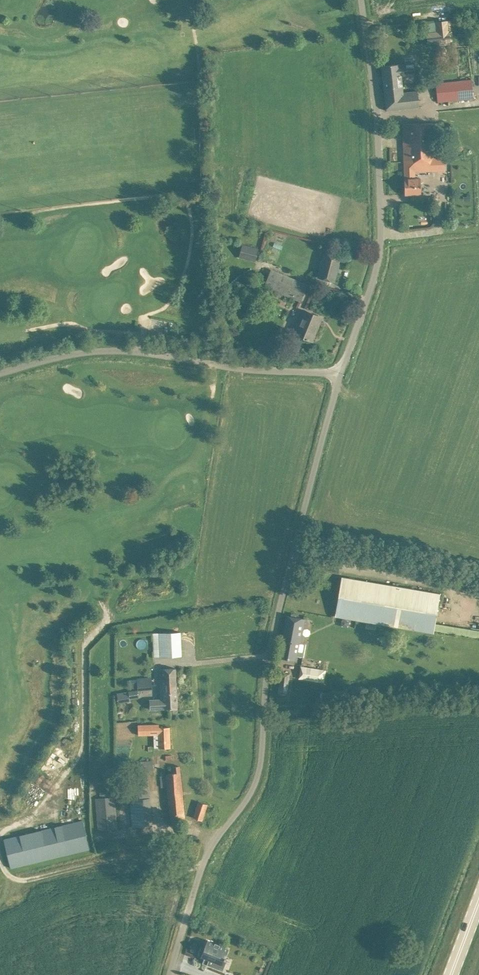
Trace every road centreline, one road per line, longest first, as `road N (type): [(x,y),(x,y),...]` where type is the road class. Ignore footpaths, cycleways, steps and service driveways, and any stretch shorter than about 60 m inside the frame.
road 1 (unclassified): [(170,974),(205,858),(260,771),(270,648),(340,376)]
road 2 (unclassified): [(340,376),(381,235),(377,121),(361,0)]
road 3 (unclassified): [(0,373),(118,351),(340,376)]

